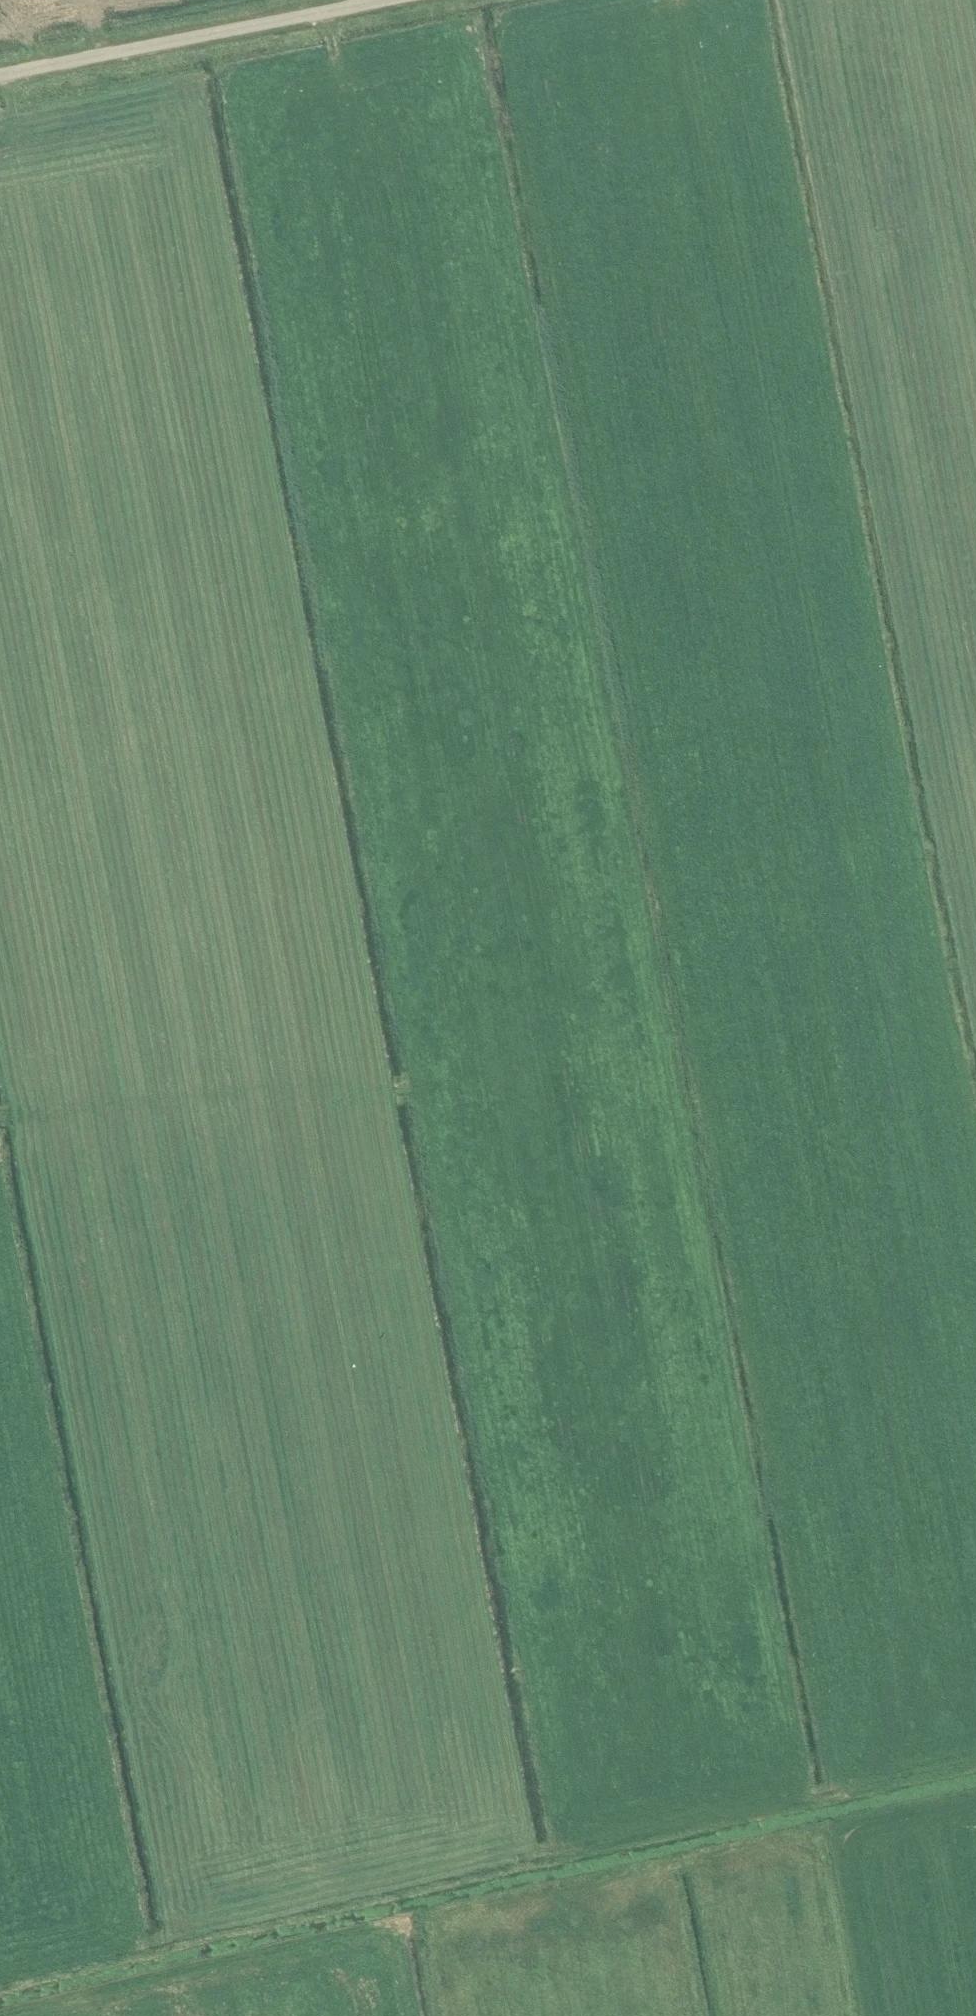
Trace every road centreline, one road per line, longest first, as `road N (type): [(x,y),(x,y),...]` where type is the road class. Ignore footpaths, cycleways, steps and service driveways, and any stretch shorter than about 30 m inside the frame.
road 1 (unclassified): [(0,75),(385,0)]

